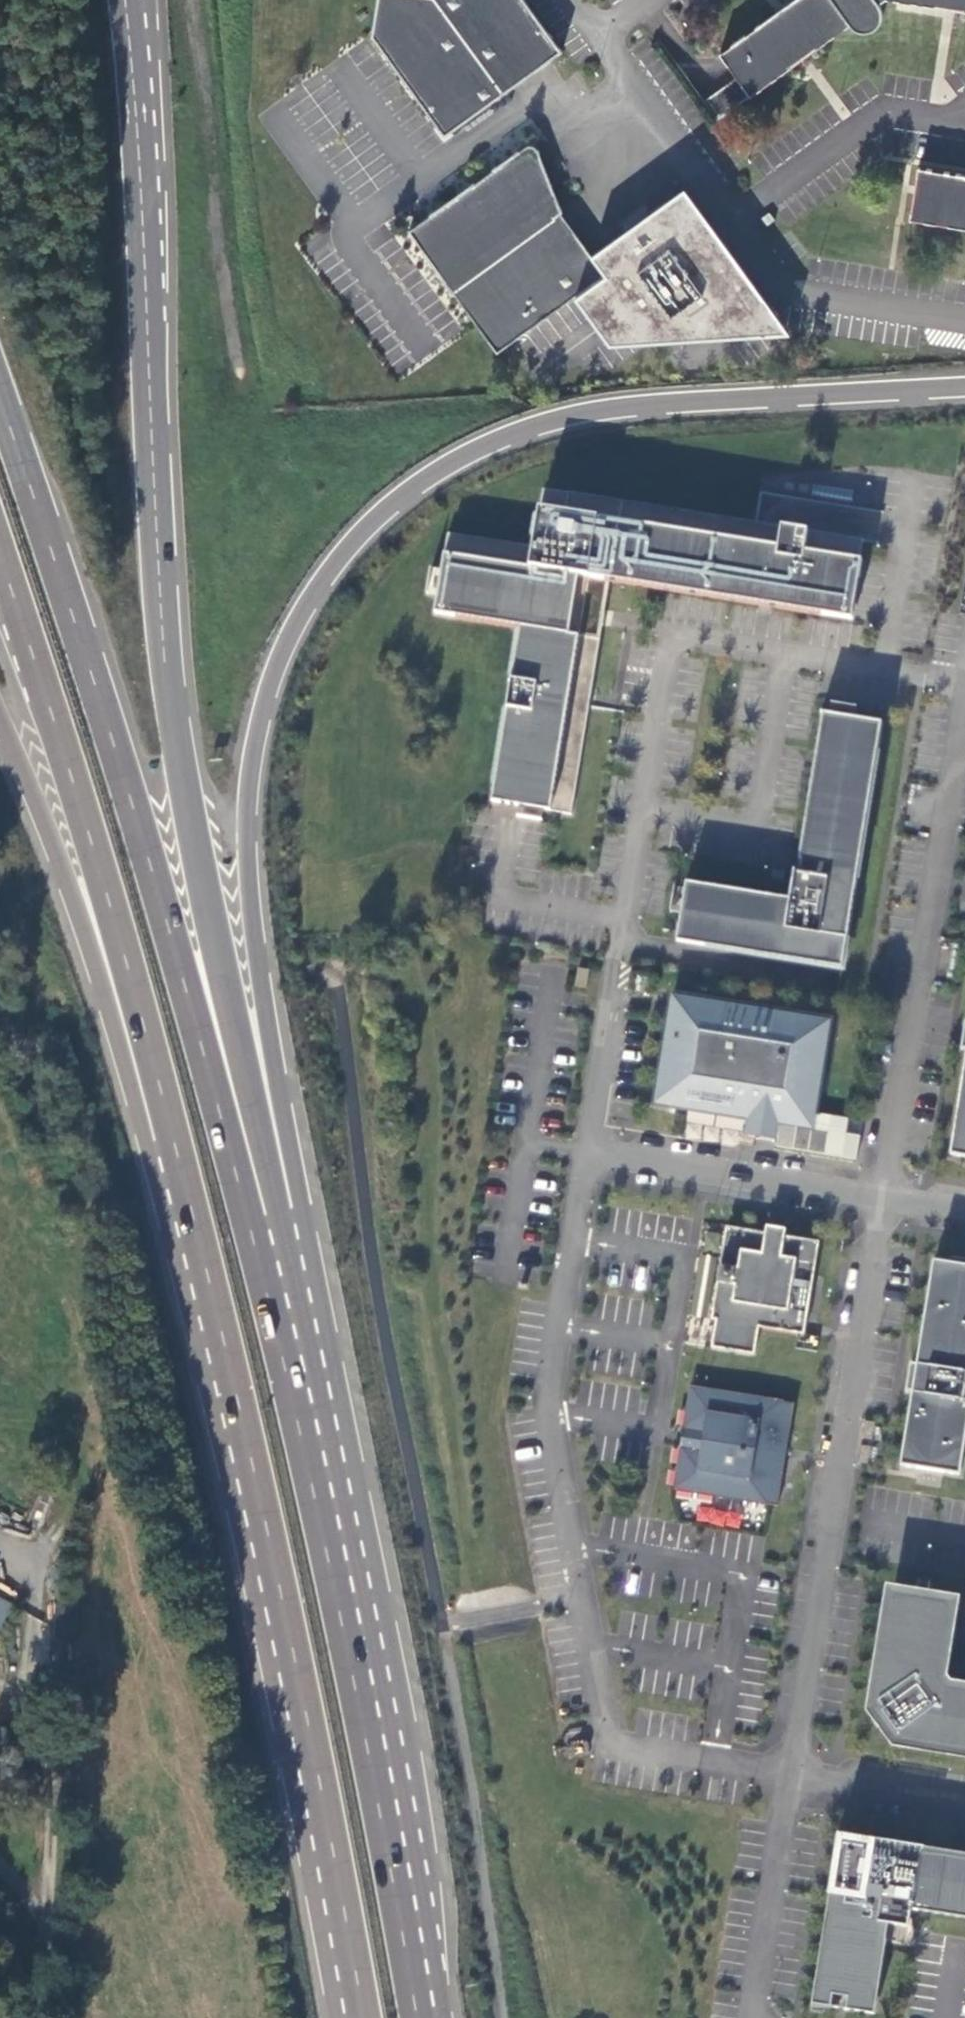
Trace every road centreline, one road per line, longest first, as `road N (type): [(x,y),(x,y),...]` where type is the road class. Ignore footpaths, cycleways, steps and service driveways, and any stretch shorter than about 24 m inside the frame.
road 1 (trunk): [(267,1215),(288,1125),(255,915),(253,779),(279,666),(343,551),(412,486),(460,456),(581,411),(964,390)]
road 2 (trunk): [(267,1215),(261,1128),(172,716),(147,299)]
road 3 (trunk): [(164,1137),(277,1605),(357,2017)]
road 4 (trunk): [(267,1215),(233,1148),(0,397)]
road 5 (trunk): [(426,2017),(414,1894),(349,1554),(267,1215)]
road 6 (unclassified): [(788,1775),(629,1749),(612,1736),(549,1405),(592,1153)]
road 7 (trunk): [(0,562),(128,967),(164,1137)]
road 8 (unclassified): [(788,1775),(885,1194)]
road 9 (track): [(267,516),(191,0)]
road 10 (unclassified): [(885,1194),(964,727)]
road 11 (trunk): [(0,719),(105,990),(129,1078),(164,1137)]
road 12 (residential): [(39,1687),(50,1915),(28,2017)]
road 13 (trunk): [(147,299),(123,0)]
road 14 (trunk): [(147,299),(147,0)]
road 15 (unclassified): [(885,1194),(592,1153)]
road 16 (unclassified): [(752,2017),(788,1775)]
road 17 (unclassified): [(592,1153),(621,972)]
road 18 (unclassified): [(964,1802),(788,1775)]

